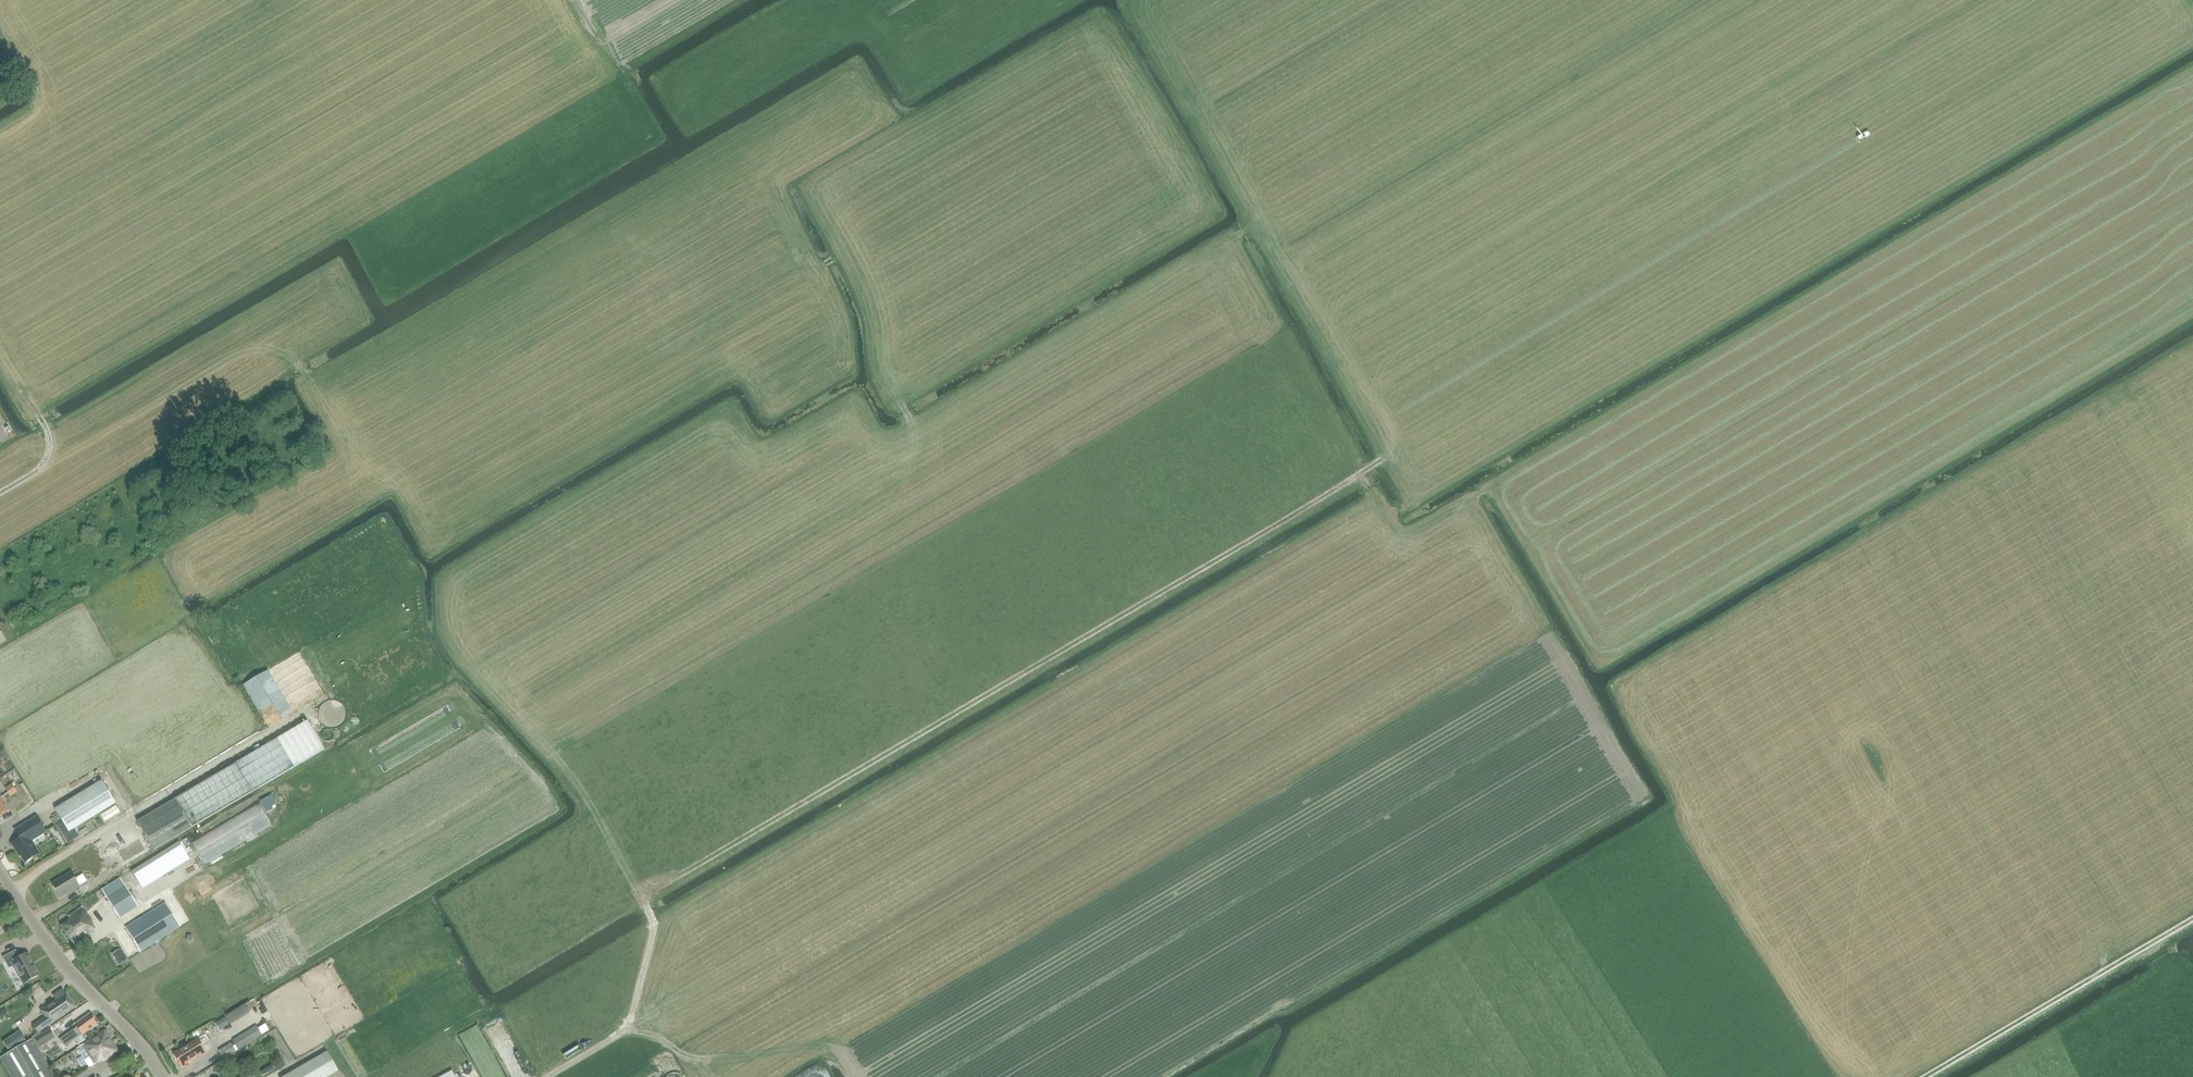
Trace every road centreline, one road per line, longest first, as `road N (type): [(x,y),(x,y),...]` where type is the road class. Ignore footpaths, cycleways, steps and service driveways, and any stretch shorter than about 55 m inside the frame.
road 1 (unclassified): [(166,1076),(65,967),(0,872)]

